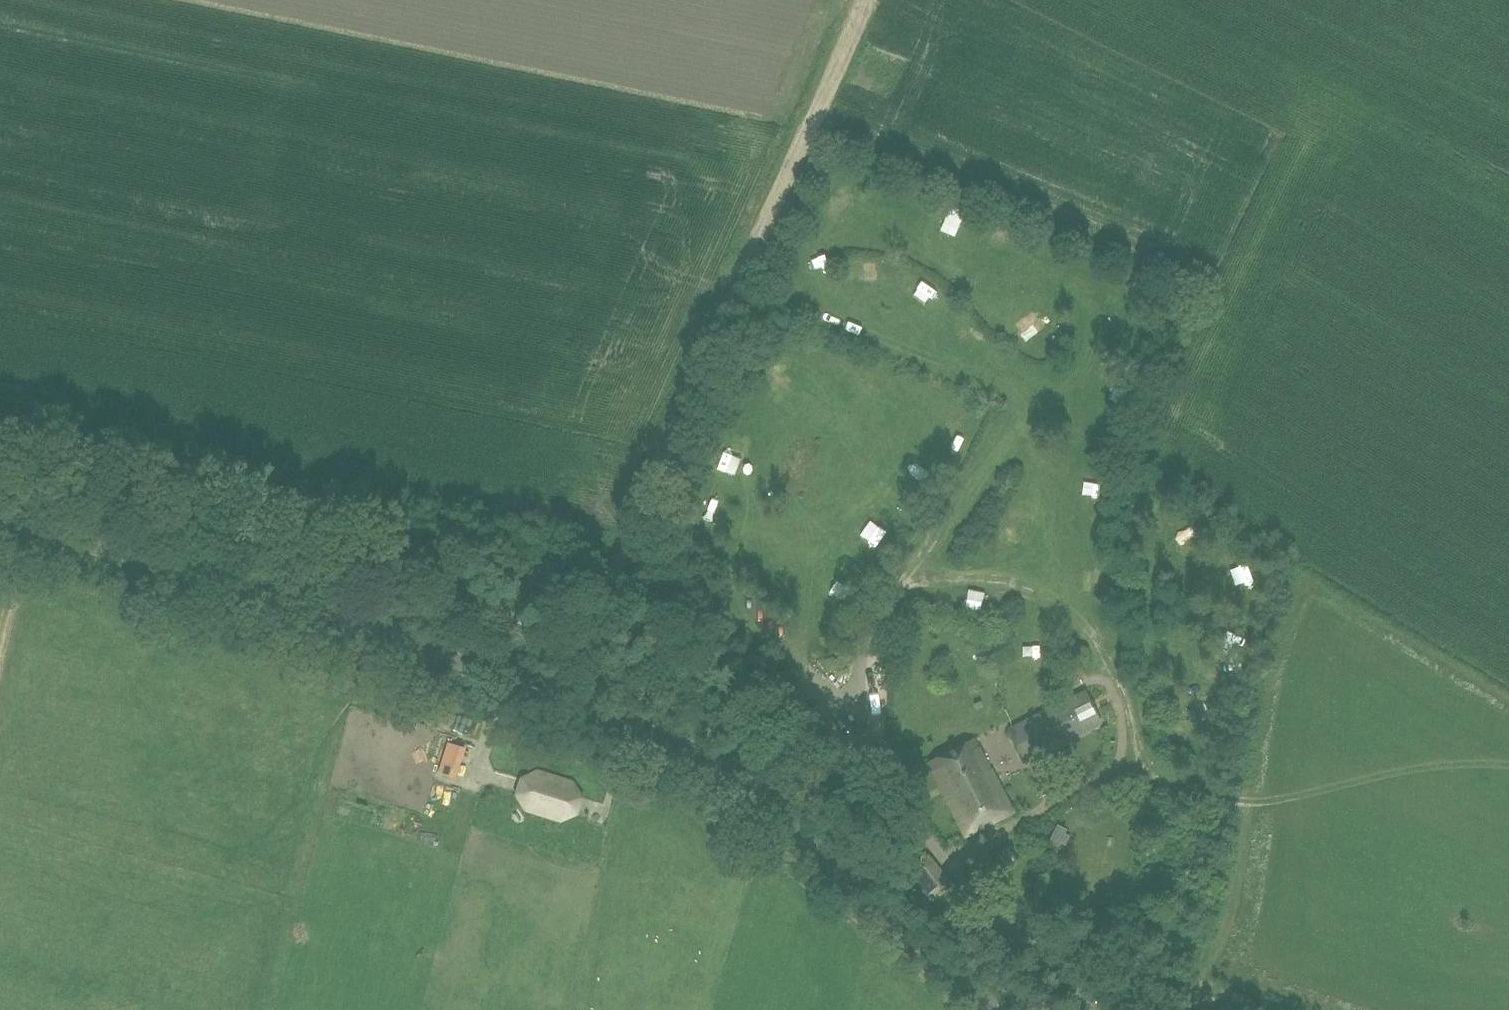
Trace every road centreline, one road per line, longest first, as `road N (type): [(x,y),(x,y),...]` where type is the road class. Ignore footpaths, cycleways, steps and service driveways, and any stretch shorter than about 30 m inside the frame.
road 1 (tertiary): [(993,1009),(753,789),(674,741),(308,600),(141,553),(0,530)]
road 2 (track): [(867,0),(860,40),(571,657)]
road 3 (track): [(1090,1009),(971,892),(867,742),(858,702),(862,666),(895,595)]
road 4 (track): [(895,595),(959,579),(1041,591),(1079,621),(1115,678),(1152,769),(1244,801)]
road 5 (track): [(952,869),(965,850),(1115,766),(1122,753),(1115,694),(1100,678),(1089,682)]
road 6 (track): [(895,595),(991,459)]

